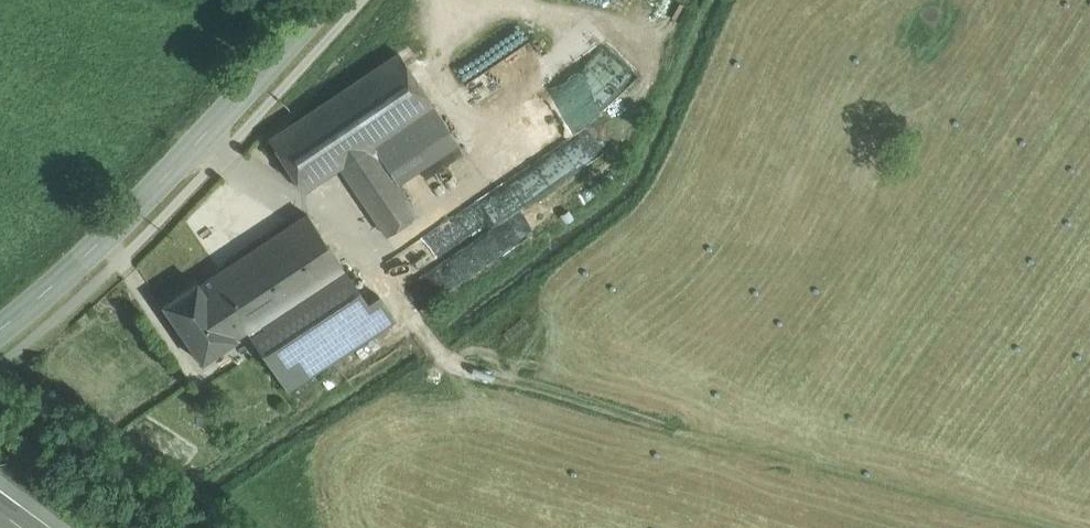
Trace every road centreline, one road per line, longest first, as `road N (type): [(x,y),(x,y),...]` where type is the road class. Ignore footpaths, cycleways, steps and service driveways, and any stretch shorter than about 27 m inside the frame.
road 1 (secondary): [(330,0),(95,251),(0,331)]

